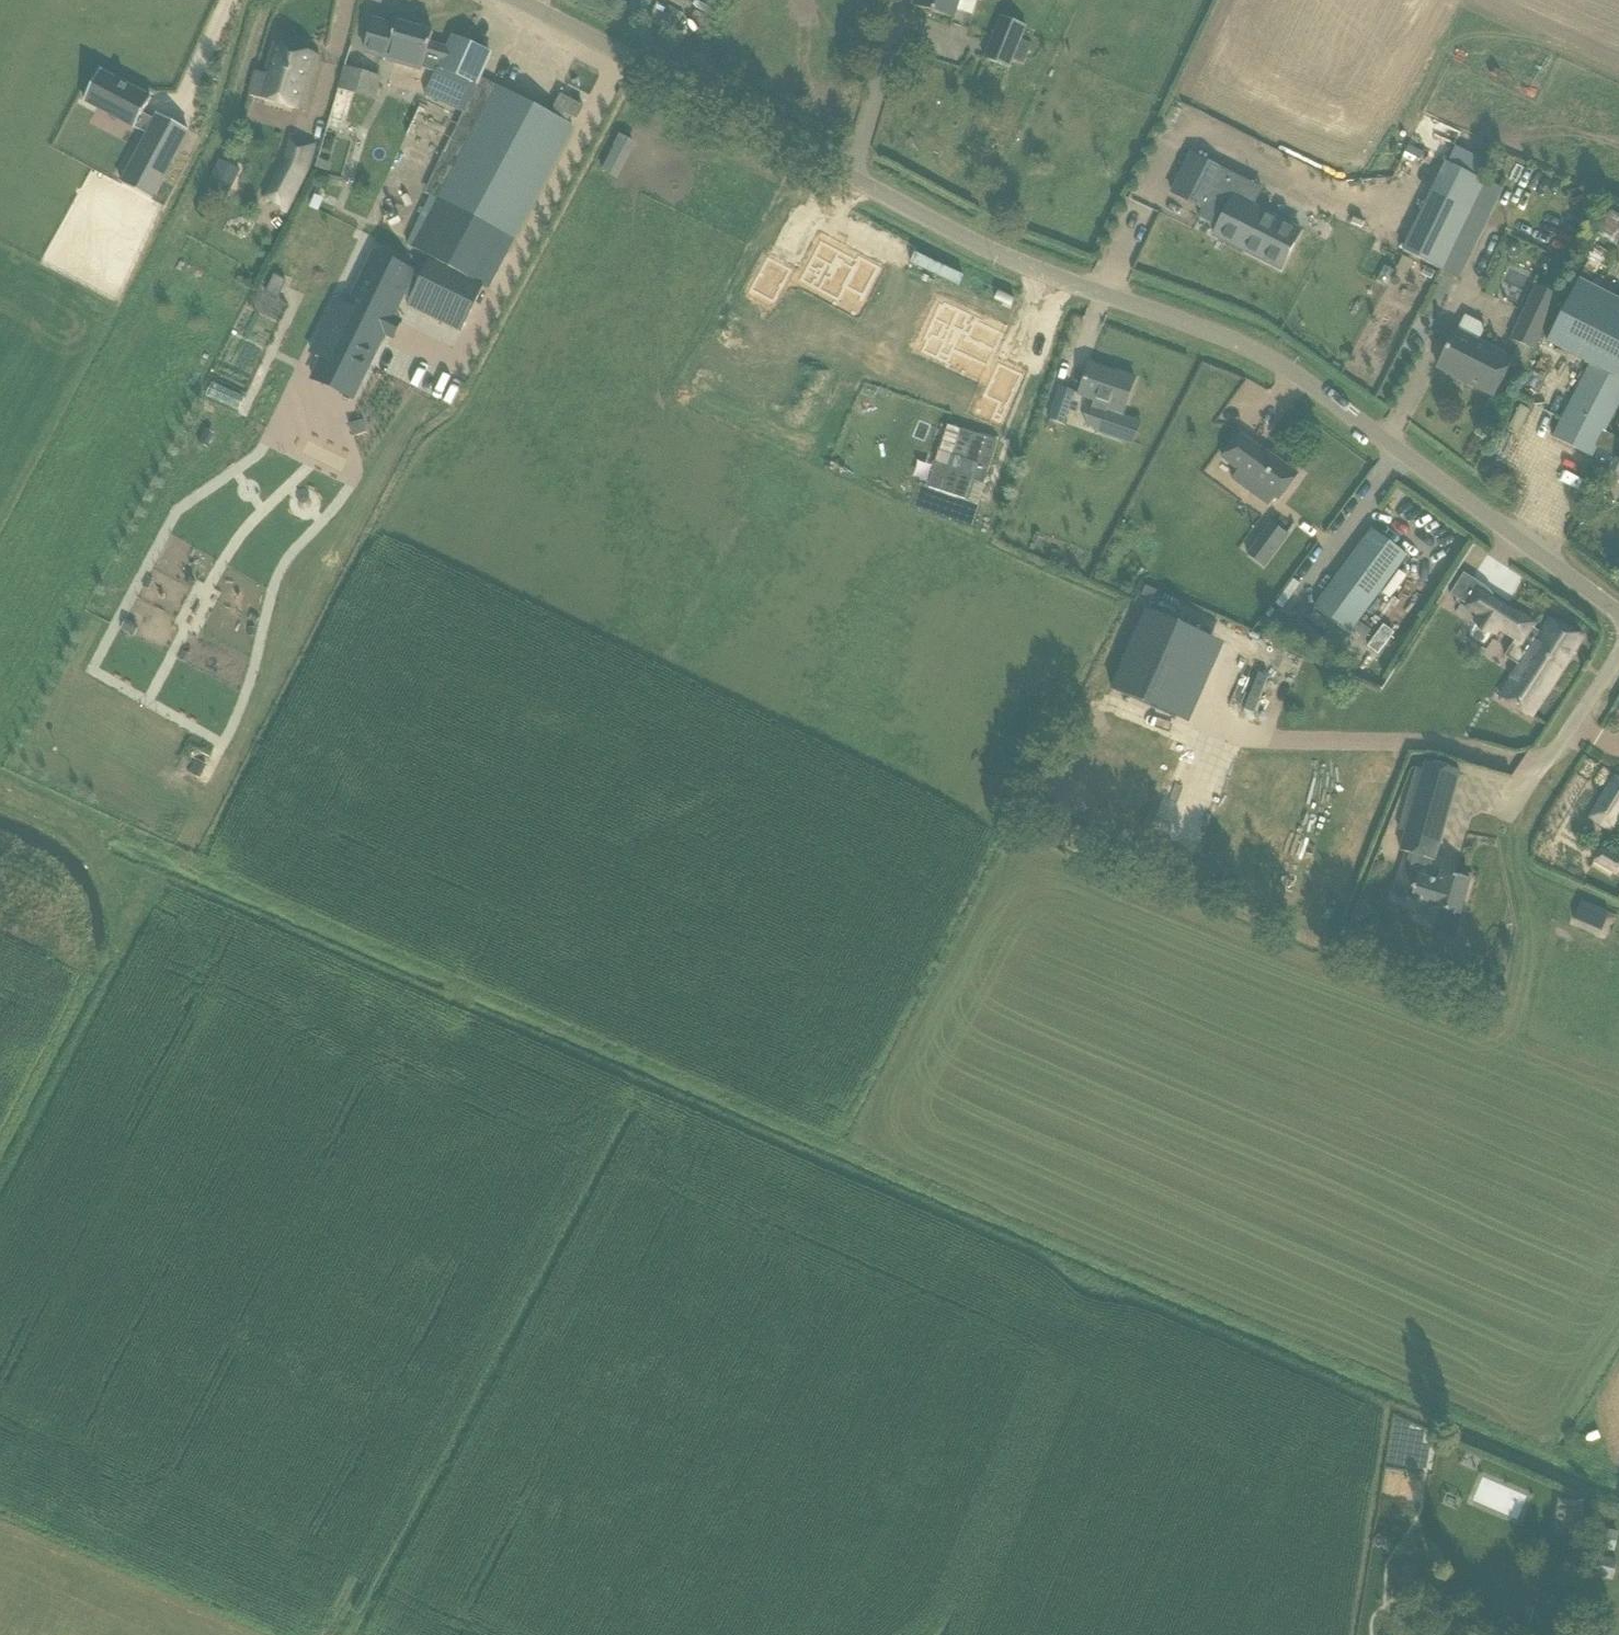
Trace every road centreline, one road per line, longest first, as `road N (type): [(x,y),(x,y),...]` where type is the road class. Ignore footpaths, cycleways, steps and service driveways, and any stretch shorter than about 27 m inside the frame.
road 1 (unclassified): [(1618,614),(1245,346),(987,249),(521,0)]
road 2 (unclassified): [(1544,770),(1618,654)]

